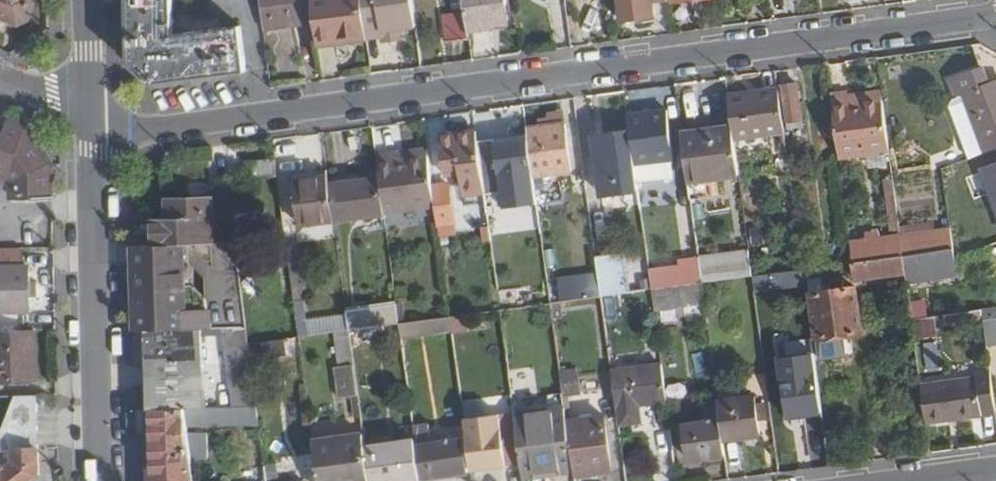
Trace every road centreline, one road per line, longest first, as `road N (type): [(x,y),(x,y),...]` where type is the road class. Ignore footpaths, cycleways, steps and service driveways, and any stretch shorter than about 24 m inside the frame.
road 1 (residential): [(995,16),(91,135)]
road 2 (tertiary): [(91,135),(99,480)]

